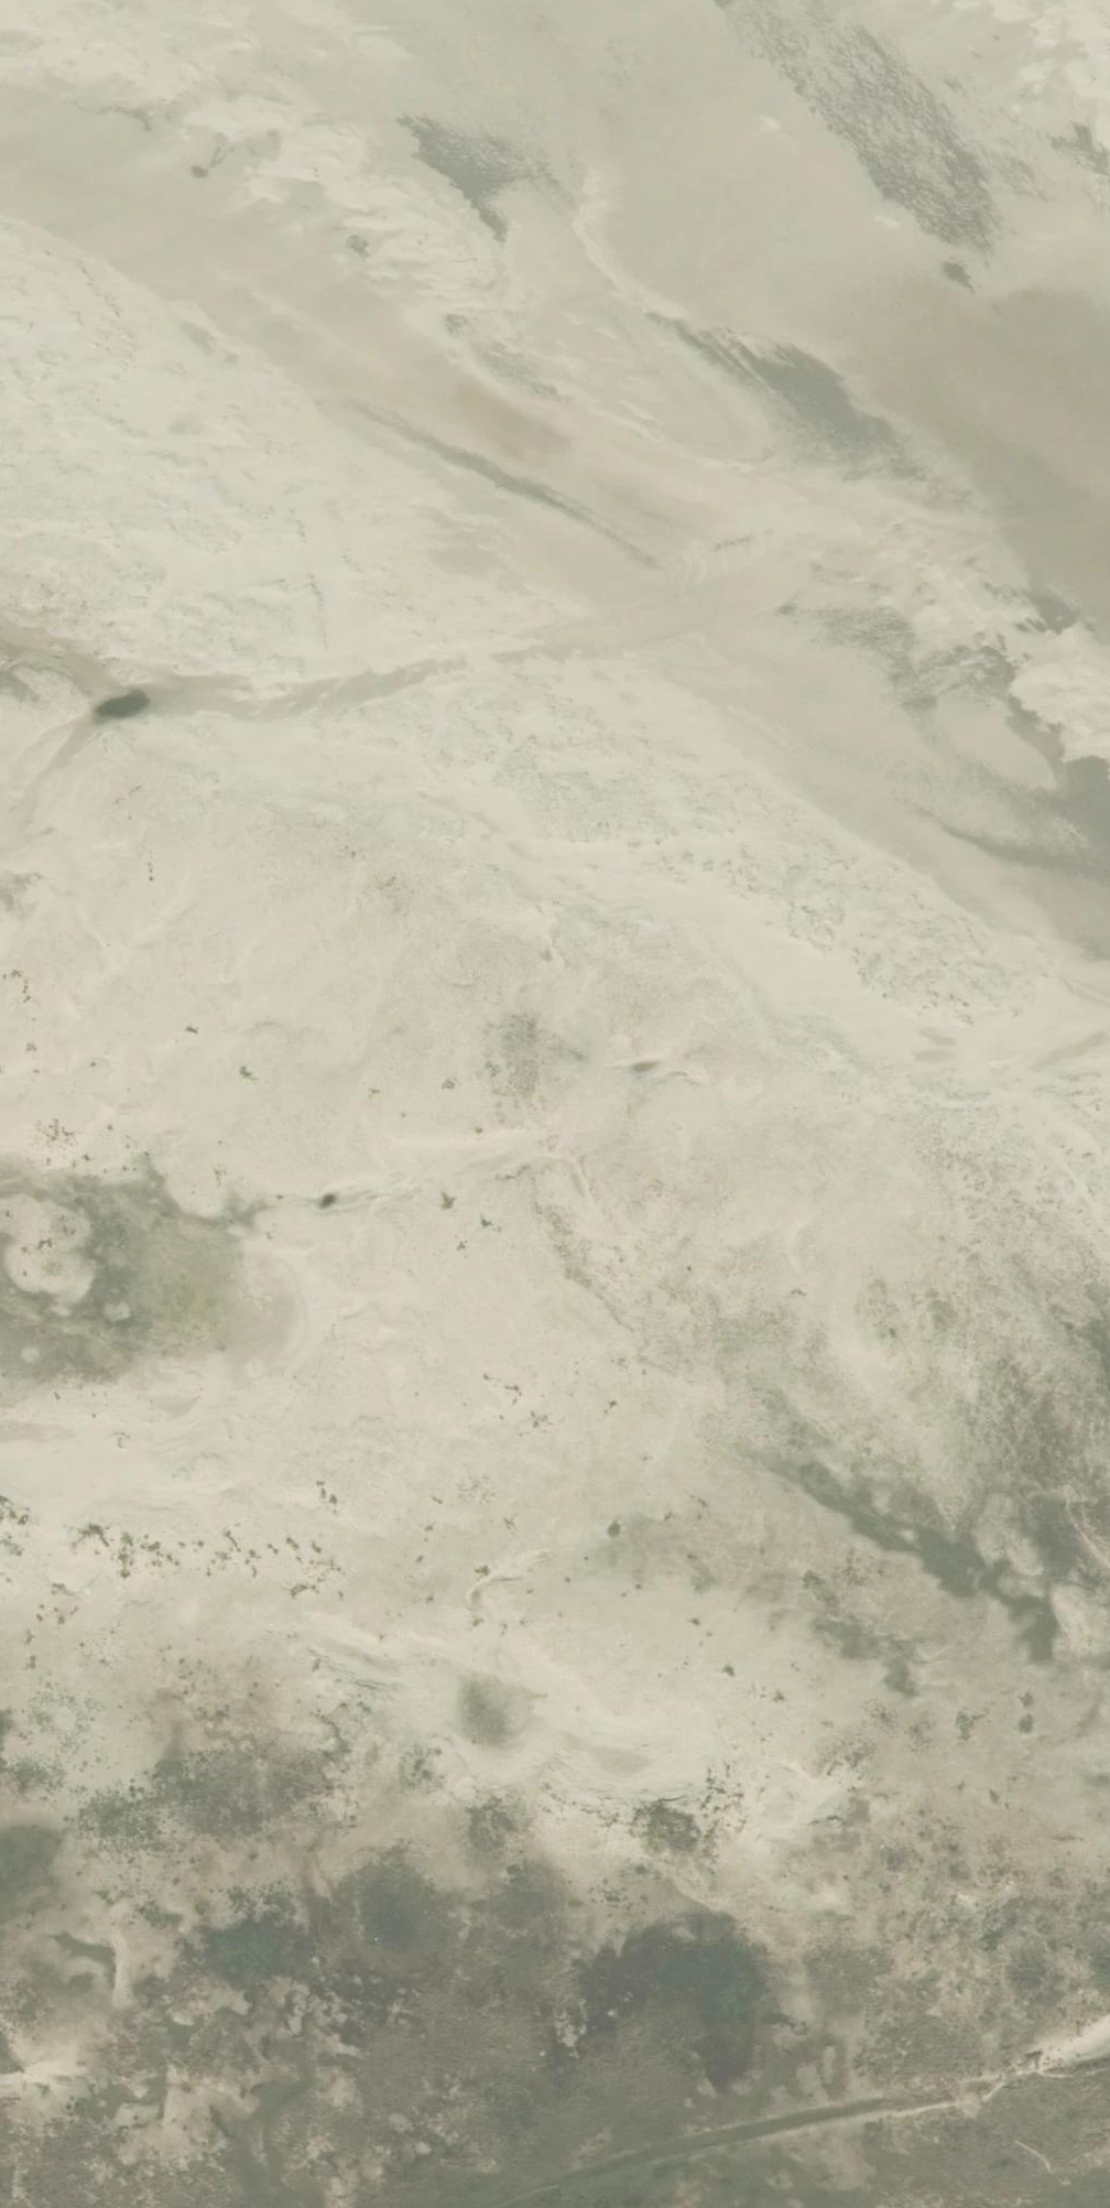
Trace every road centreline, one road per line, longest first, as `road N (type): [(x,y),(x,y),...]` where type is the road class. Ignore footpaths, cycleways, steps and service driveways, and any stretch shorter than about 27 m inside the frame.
road 1 (track): [(502,2207),(886,2110),(985,2098),(1109,2047)]

